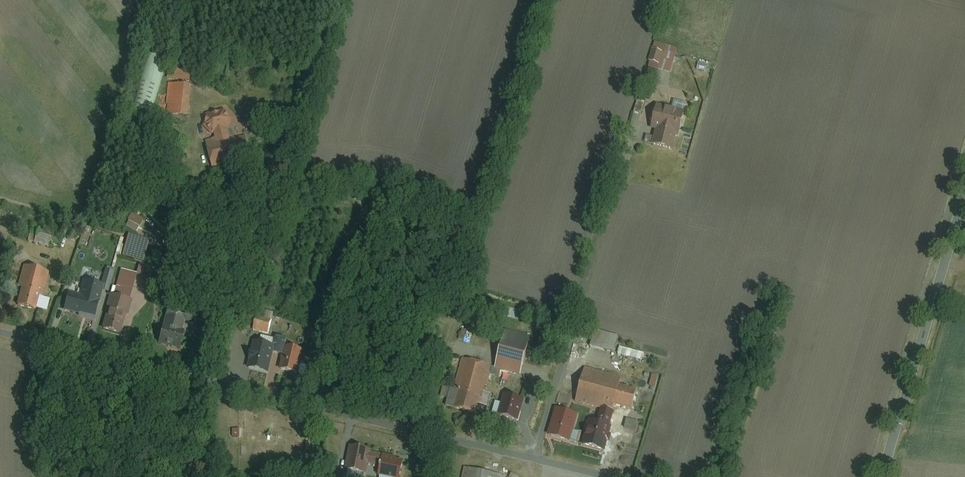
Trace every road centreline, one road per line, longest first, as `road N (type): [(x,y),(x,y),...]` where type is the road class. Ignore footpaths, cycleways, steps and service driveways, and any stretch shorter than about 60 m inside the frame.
road 1 (residential): [(0,335),(612,476)]
road 2 (tertiary): [(964,195),(882,476)]

